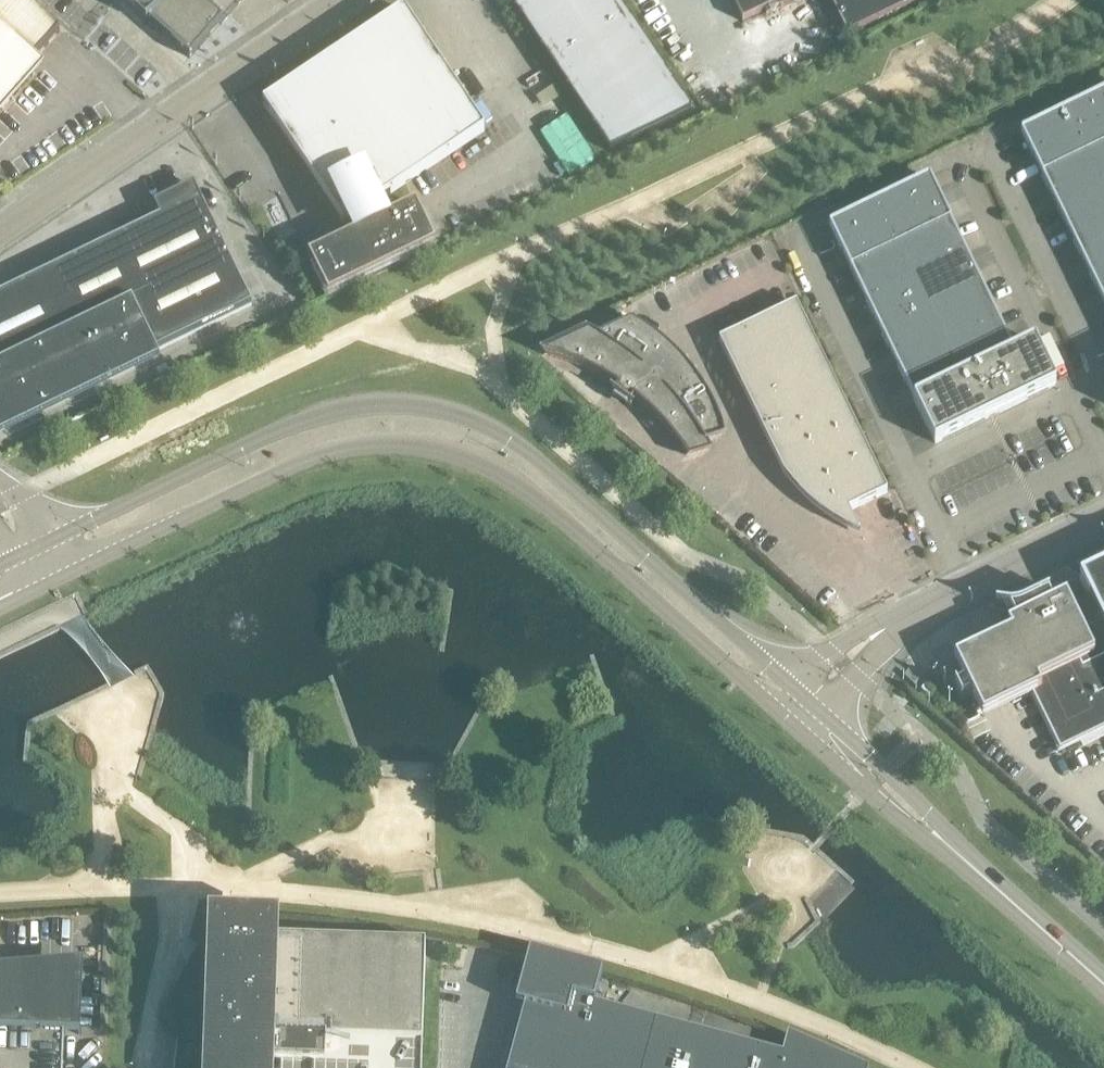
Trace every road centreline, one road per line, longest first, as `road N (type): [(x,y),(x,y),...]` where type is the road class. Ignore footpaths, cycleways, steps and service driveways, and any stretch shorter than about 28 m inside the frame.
road 1 (unclassified): [(969,588),(796,223),(954,149),(1103,450)]
road 2 (secondary): [(796,686),(529,453),(500,433),(433,410),(367,408),(303,420),(48,543)]
road 3 (secondary): [(51,582),(295,464),(372,444),(442,449),(534,494),(792,723)]
road 4 (unclassified): [(341,0),(0,230)]
road 5 (unclassified): [(1103,365),(988,132),(1103,76)]
road 6 (secondary): [(792,723),(864,791),(966,861)]
road 7 (secondary): [(966,861),(924,807),(823,711)]
road 8 (secondary): [(966,861),(1103,985)]
road 9 (unclassified): [(969,588),(1103,522)]
road 10 (unclassified): [(900,623),(859,634),(796,686)]

